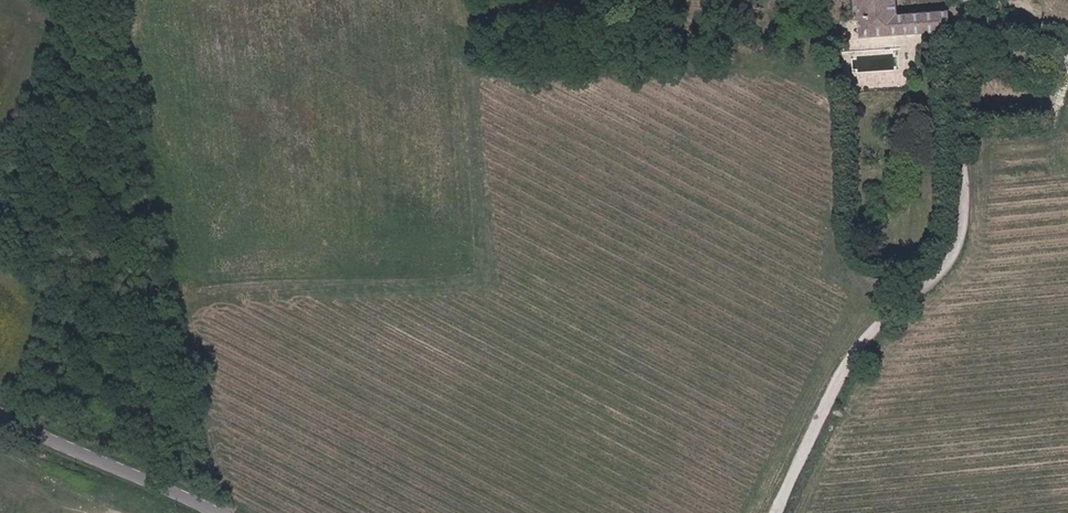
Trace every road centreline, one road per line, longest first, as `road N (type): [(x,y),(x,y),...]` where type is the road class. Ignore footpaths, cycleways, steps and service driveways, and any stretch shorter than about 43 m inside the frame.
road 1 (tertiary): [(0,412),(218,512)]

